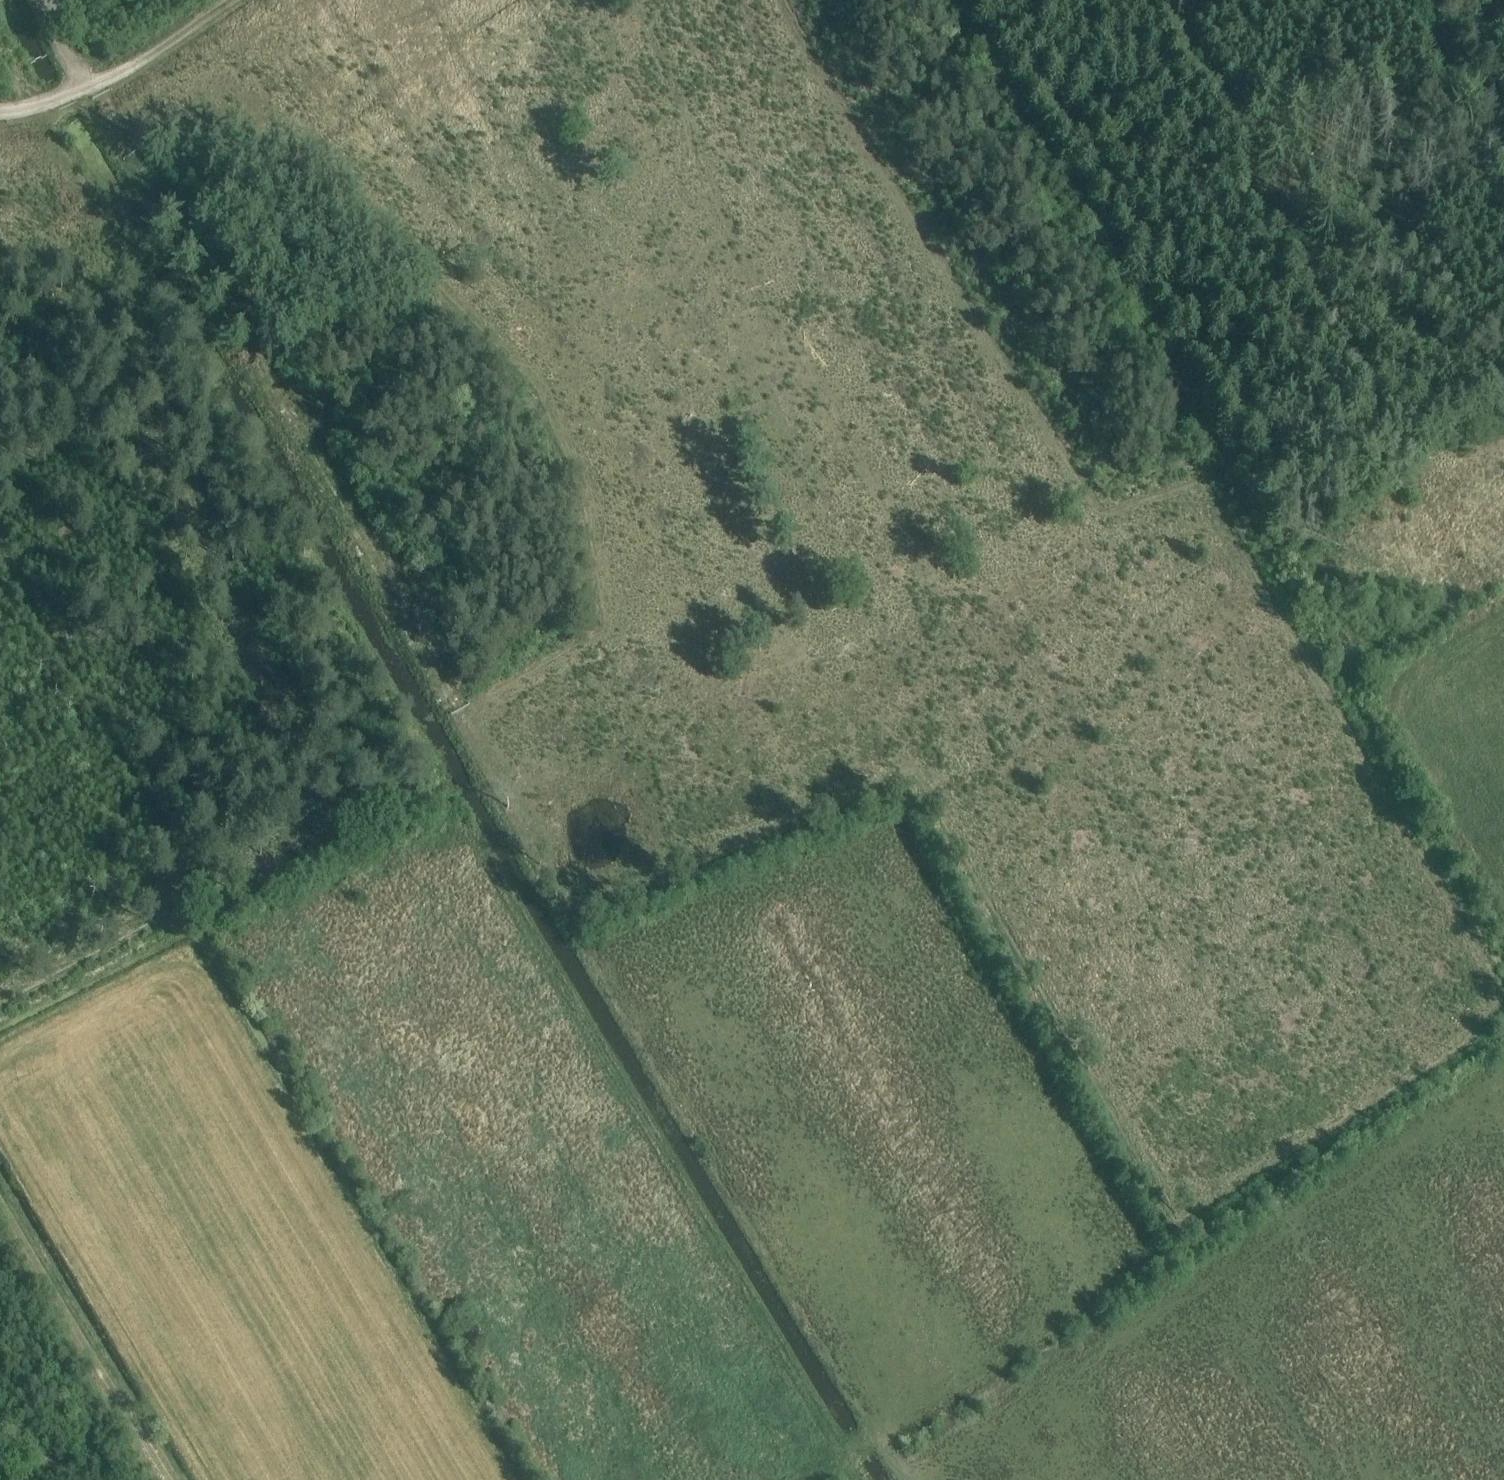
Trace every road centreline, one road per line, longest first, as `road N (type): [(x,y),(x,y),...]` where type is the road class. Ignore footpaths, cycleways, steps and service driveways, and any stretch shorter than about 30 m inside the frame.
road 1 (track): [(1131,0),(1270,218),(1503,368)]
road 2 (track): [(161,1479),(0,1208)]
road 3 (track): [(0,109),(84,94),(236,0)]

